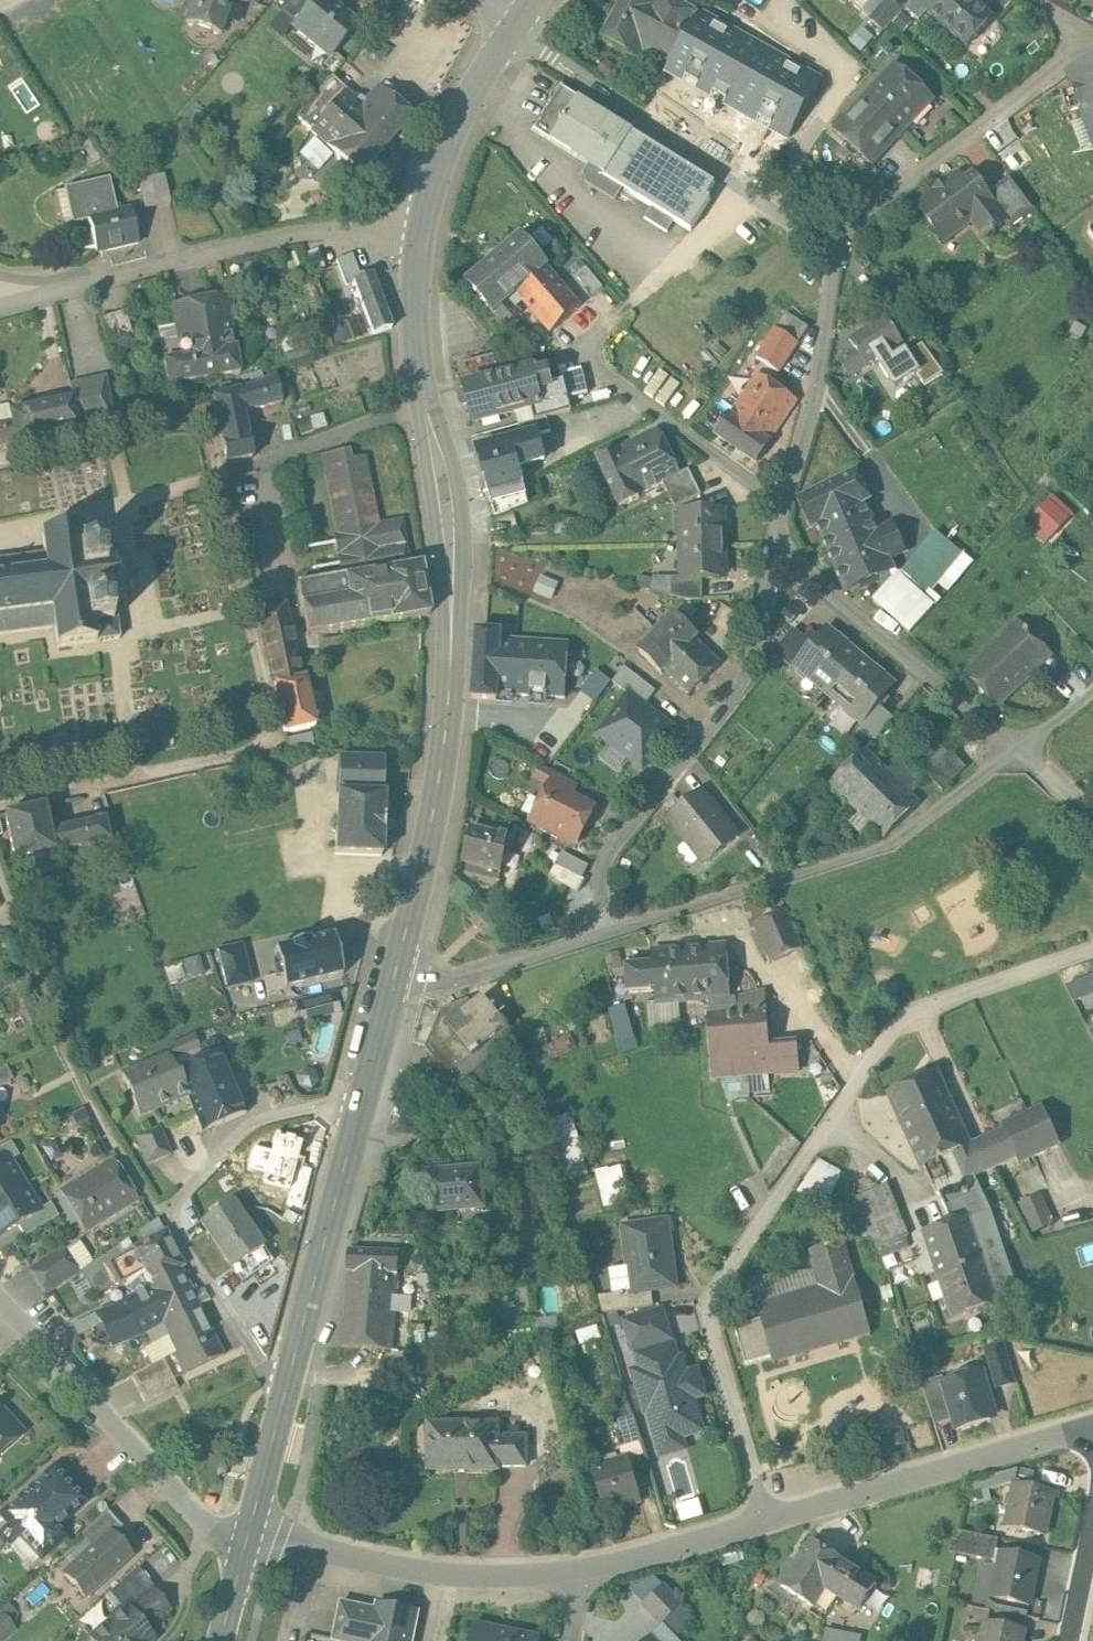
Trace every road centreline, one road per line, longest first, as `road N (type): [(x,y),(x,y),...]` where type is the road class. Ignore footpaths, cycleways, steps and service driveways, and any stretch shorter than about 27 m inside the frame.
road 1 (residential): [(770,1515),(713,1325),(710,1289),(717,1270),(893,1032),(927,1004),(1092,950)]
road 2 (secondary): [(427,229),(422,348),(449,537),(452,691),(438,799),(396,978)]
road 3 (secondary): [(396,978),(251,1539)]
road 4 (residential): [(603,932),(897,844),(1027,751)]
road 5 (residential): [(427,229),(360,223),(249,239),(0,307)]
road 6 (residential): [(603,932),(603,856),(749,666),(773,548)]
road 7 (residential): [(828,241),(516,28)]
road 8 (tertiary): [(251,1539),(156,1472),(0,1303)]
road 9 (residential): [(588,1570),(441,1573),(251,1539)]
road 10 (residential): [(1092,1424),(770,1515)]
road 11 (residential): [(828,241),(1092,41)]
road 12 (residential): [(773,548),(1027,751)]
road 13 (residential): [(785,501),(818,375),(828,241)]
road 14 (residential): [(785,501),(582,351)]
road 15 (secondary): [(516,28),(446,146),(427,229)]
road 16 (residential): [(396,978),(450,980),(603,932)]
road 17 (residential): [(770,1515),(588,1570)]

